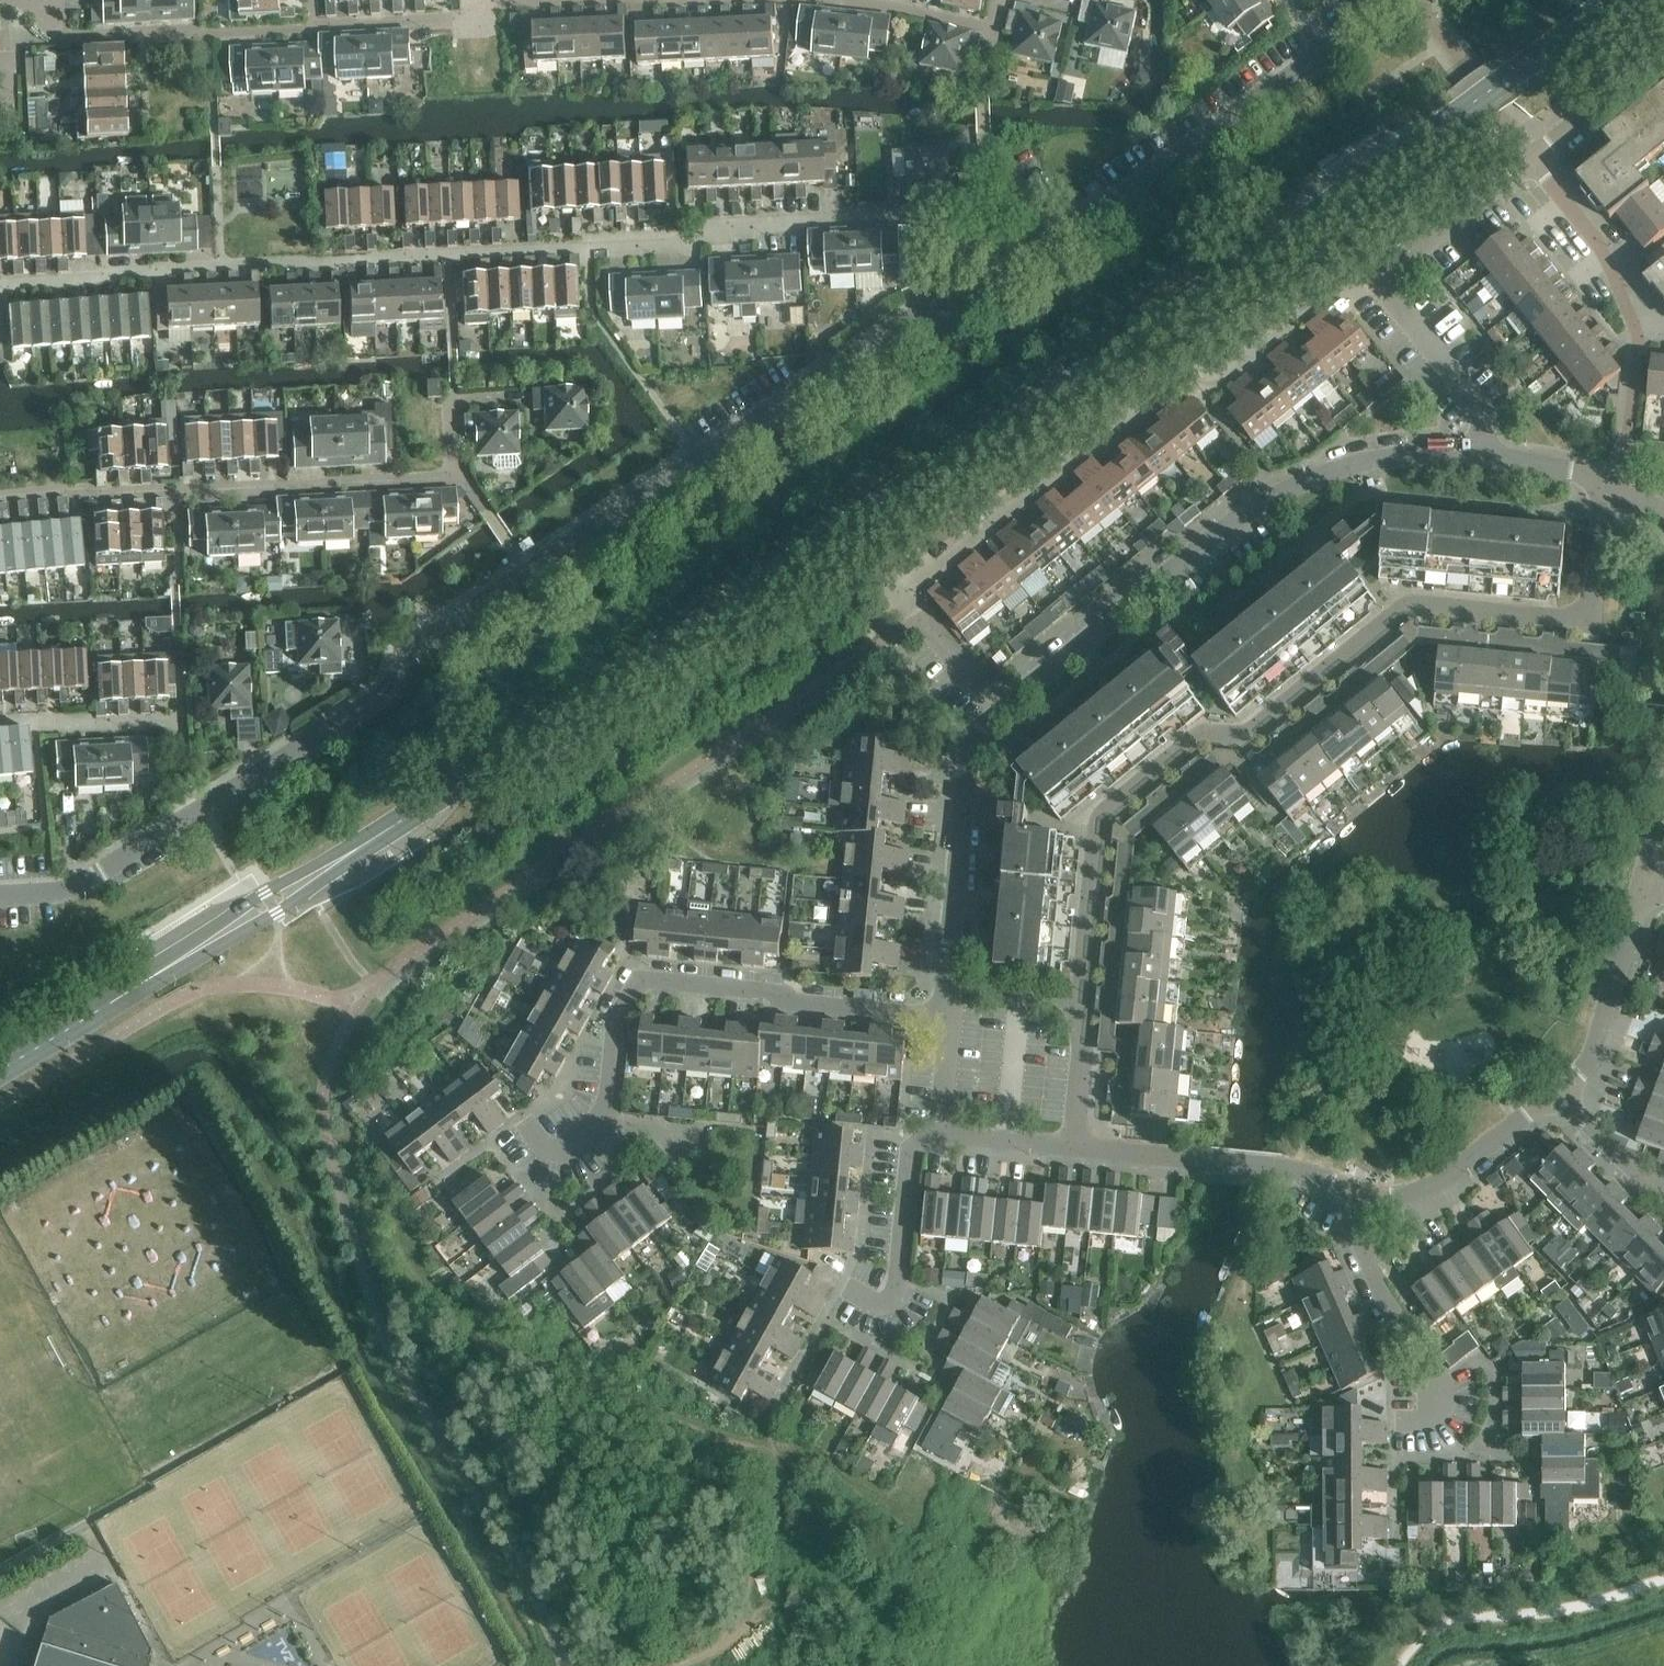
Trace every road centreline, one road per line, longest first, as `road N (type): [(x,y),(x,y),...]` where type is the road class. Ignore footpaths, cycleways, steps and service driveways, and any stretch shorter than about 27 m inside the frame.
road 1 (secondary): [(0,1071),(244,926),(1493,91),(1611,0)]
road 2 (residential): [(960,289),(928,230),(910,219),(0,284)]
road 3 (unclassified): [(201,816),(396,689),(412,643),(695,452),(960,289)]
road 4 (residential): [(1084,997),(1098,833),(1114,808),(1200,737),(1243,737),(1396,613),(1424,606),(1590,623),(1599,519),(1619,488)]
road 5 (residential): [(995,715),(902,593),(1183,382),(1232,371),(1324,294),(1382,278)]
road 6 (unclassified): [(1483,453),(1373,457),(1286,490),(1229,522),(995,715)]
road 7 (residential): [(523,1129),(561,1154),(600,1127),(616,1038),(642,979),(952,1013)]
road 8 (residential): [(565,0),(493,3),(457,19),(55,31)]
road 9 (residential): [(0,499),(460,469)]
road 10 (residential): [(1382,278),(1663,52)]
road 11 (residential): [(1046,234),(984,133),(981,92),(994,24),(872,0)]
road 12 (unclassified): [(1046,234),(1111,208),(1329,50)]
road 13 (residential): [(1402,1415),(1446,1411),(1451,1390),(1360,1249),(1359,1192)]
road 14 (residential): [(0,725),(185,718),(187,783),(201,816)]
road 15 (unclassified): [(954,981),(973,746),(995,715)]
road 16 (residential): [(1557,1093),(1595,1060),(1648,885)]
road 17 (residential): [(854,1287),(891,1301),(911,1148),(944,1131)]
road 18 (residential): [(1359,1192),(1398,1196),(1440,1181),(1557,1093)]
road 19 (unclassified): [(0,892),(73,888),(201,816)]
road 20 (residential): [(1483,453),(1481,405),(1382,278)]
road 21 (residential): [(1359,1192),(1281,1168),(1205,1161)]
road 22 (residential): [(1074,1145),(1084,997)]
road 23 (residential): [(1663,1184),(1637,1173),(1557,1093)]
road 24 (unclassified): [(1619,488),(1483,453)]
road 25 (residential): [(1074,1145),(1205,1161)]
road 26 (residential): [(1084,997),(954,981)]
road 27 (residential): [(944,1131),(1074,1145)]
road 28 (track): [(776,1605),(671,1665)]

